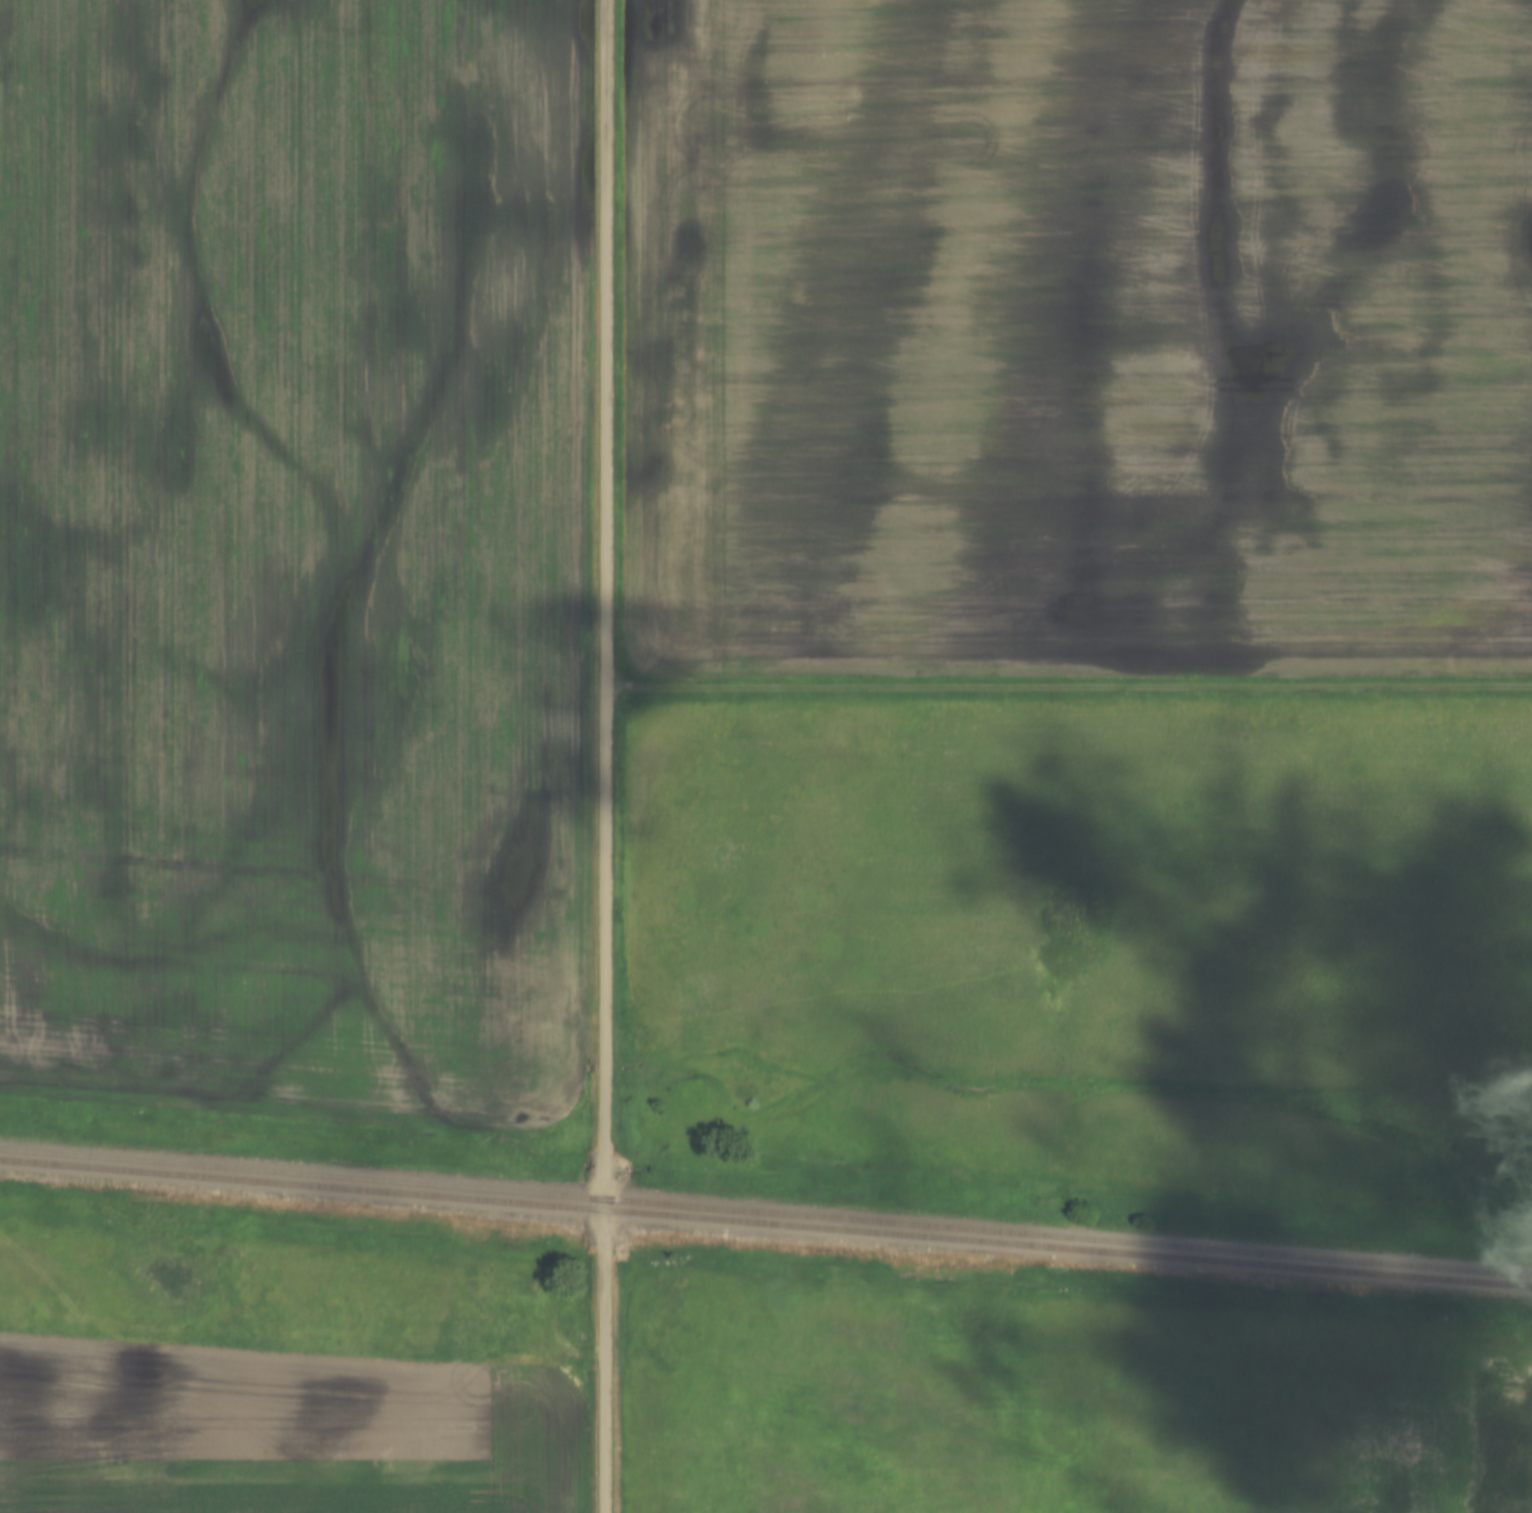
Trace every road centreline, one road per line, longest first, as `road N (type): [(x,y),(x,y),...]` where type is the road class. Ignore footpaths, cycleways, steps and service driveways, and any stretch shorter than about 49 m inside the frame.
road 1 (residential): [(605,1512),(613,0)]
road 2 (track): [(610,682),(1531,684)]

